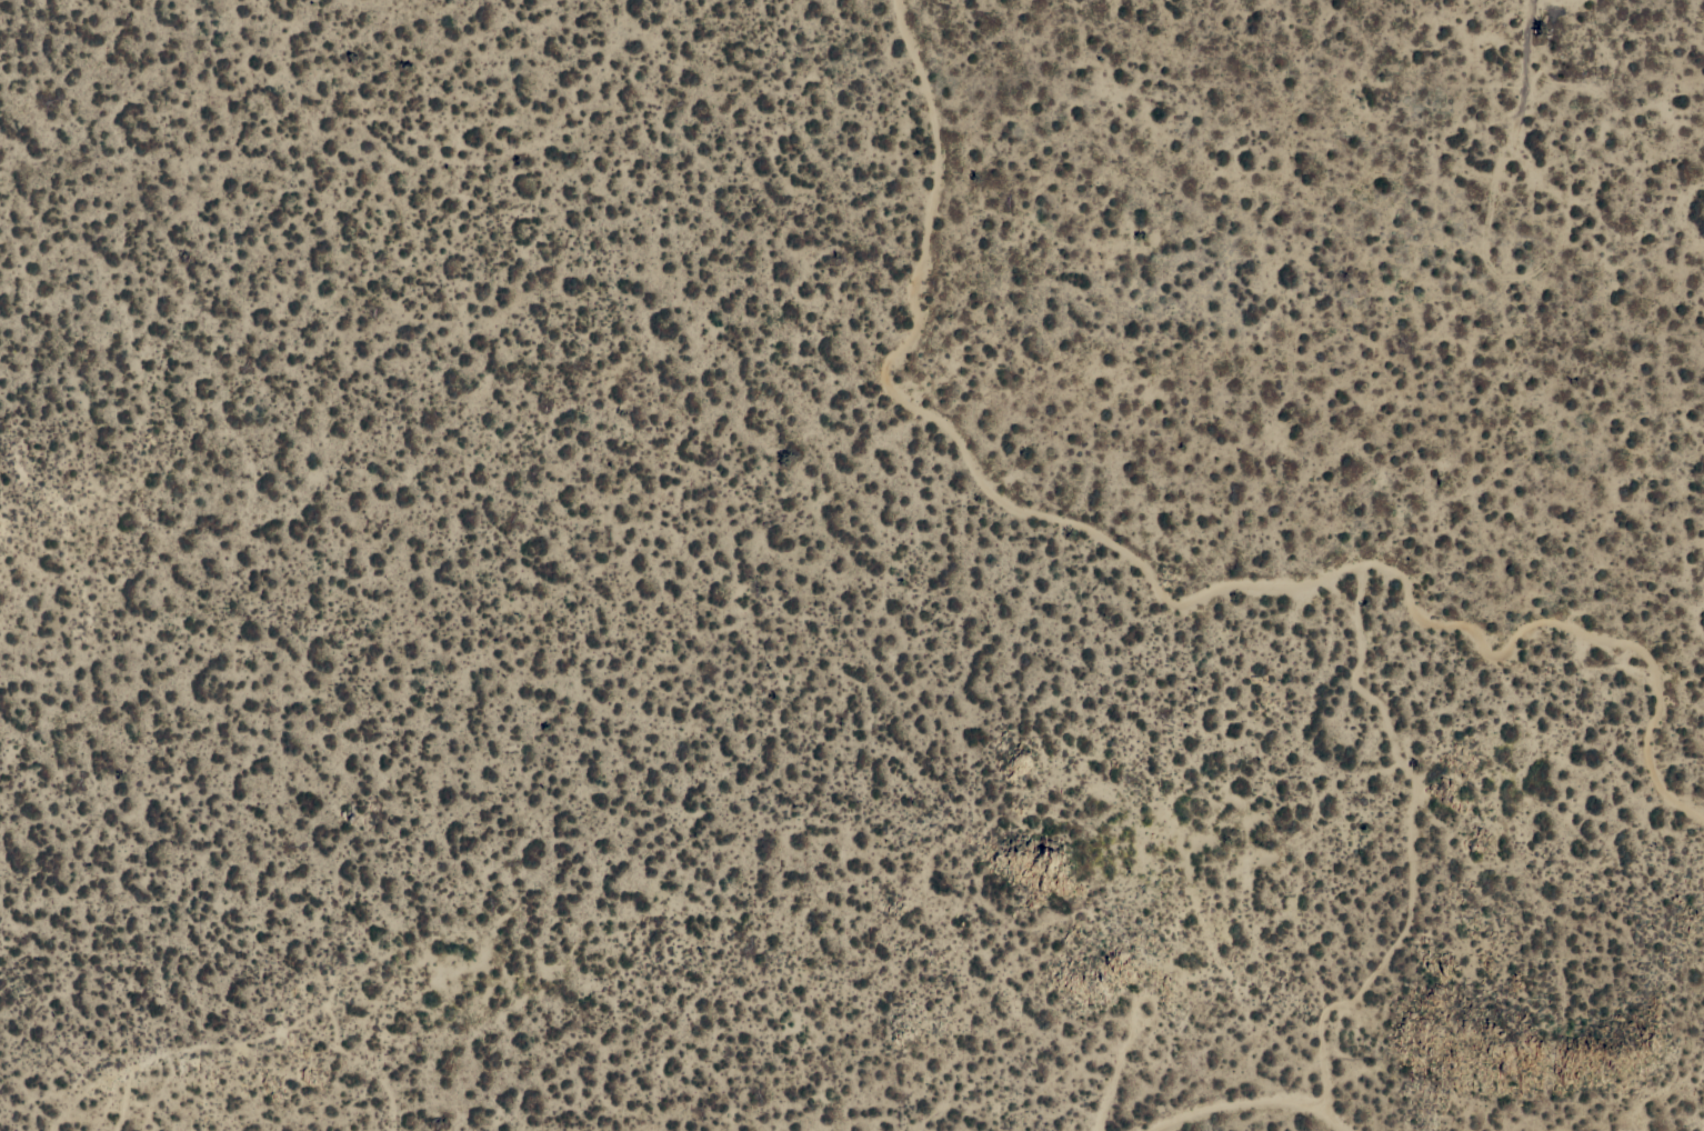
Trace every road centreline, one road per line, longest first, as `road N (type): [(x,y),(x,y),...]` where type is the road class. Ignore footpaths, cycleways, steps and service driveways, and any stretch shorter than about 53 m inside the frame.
road 1 (residential): [(1360,1130),(1322,1105),(1277,1100),(1249,1100),(1162,1130)]

